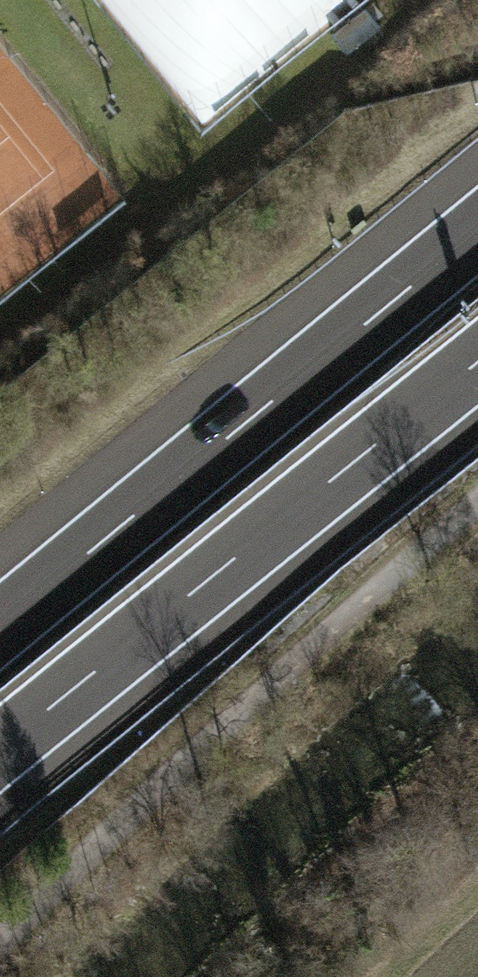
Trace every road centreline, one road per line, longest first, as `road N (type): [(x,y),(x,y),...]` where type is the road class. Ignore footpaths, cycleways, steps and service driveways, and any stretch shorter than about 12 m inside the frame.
road 1 (track): [(0,940),(477,507)]
road 2 (motorway): [(477,231),(0,625)]
road 3 (motorway): [(0,752),(477,365)]

